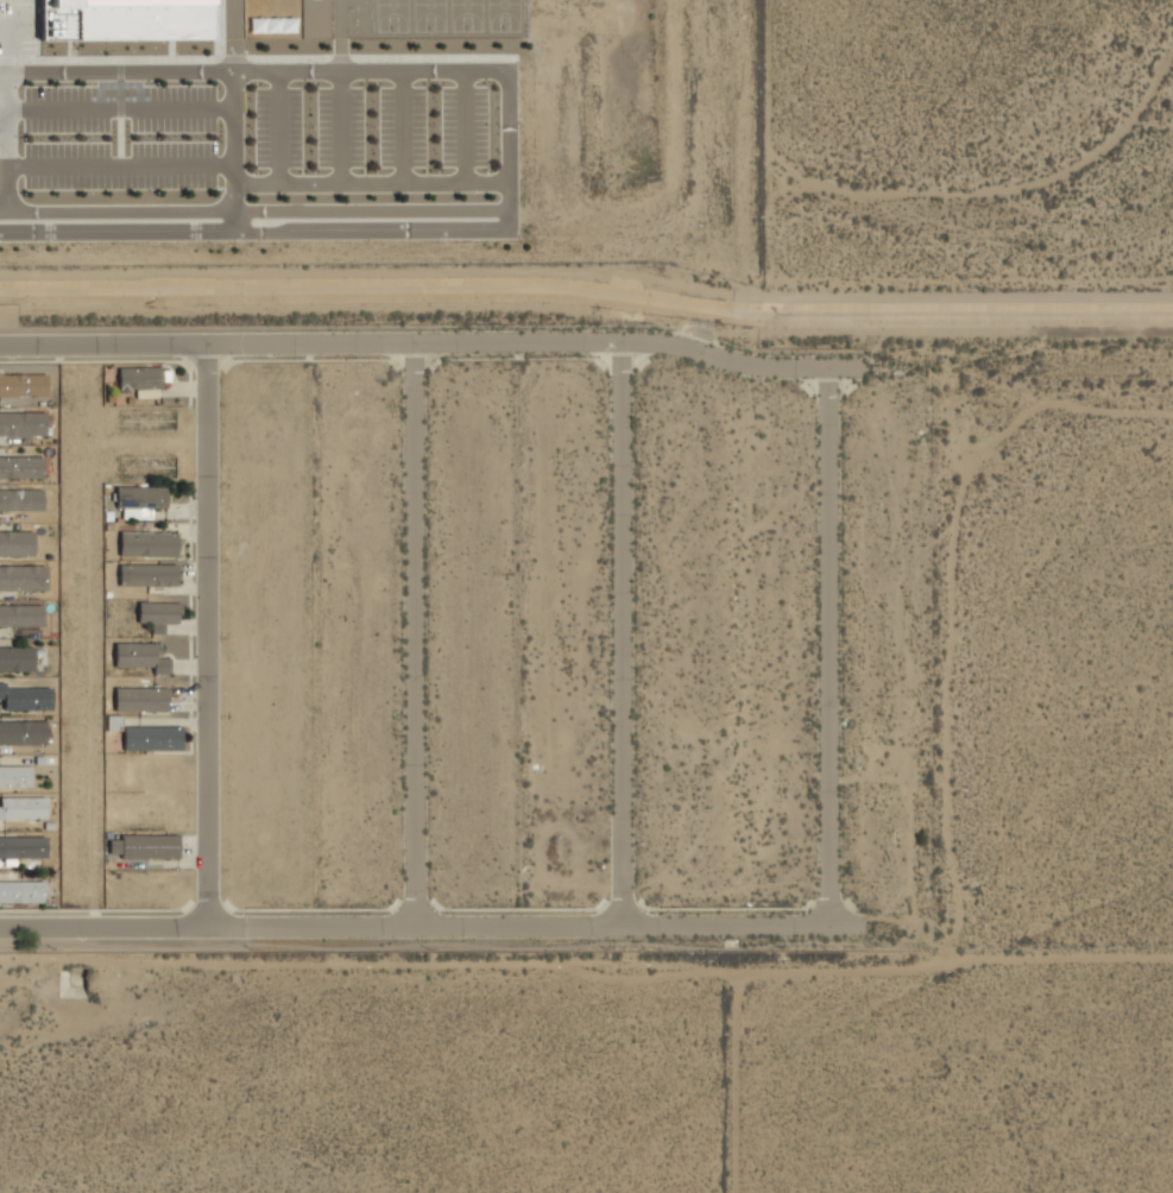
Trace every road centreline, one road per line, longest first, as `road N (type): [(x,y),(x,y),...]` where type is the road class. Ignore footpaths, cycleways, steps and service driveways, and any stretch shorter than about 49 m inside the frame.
road 1 (residential): [(827,923),(0,926)]
road 2 (residential): [(0,347),(673,343),(743,364),(822,368)]
road 3 (residential): [(619,924),(618,342)]
road 4 (residential): [(207,927),(206,345)]
road 5 (residential): [(415,924),(411,343)]
road 6 (residential): [(827,923),(822,368)]

